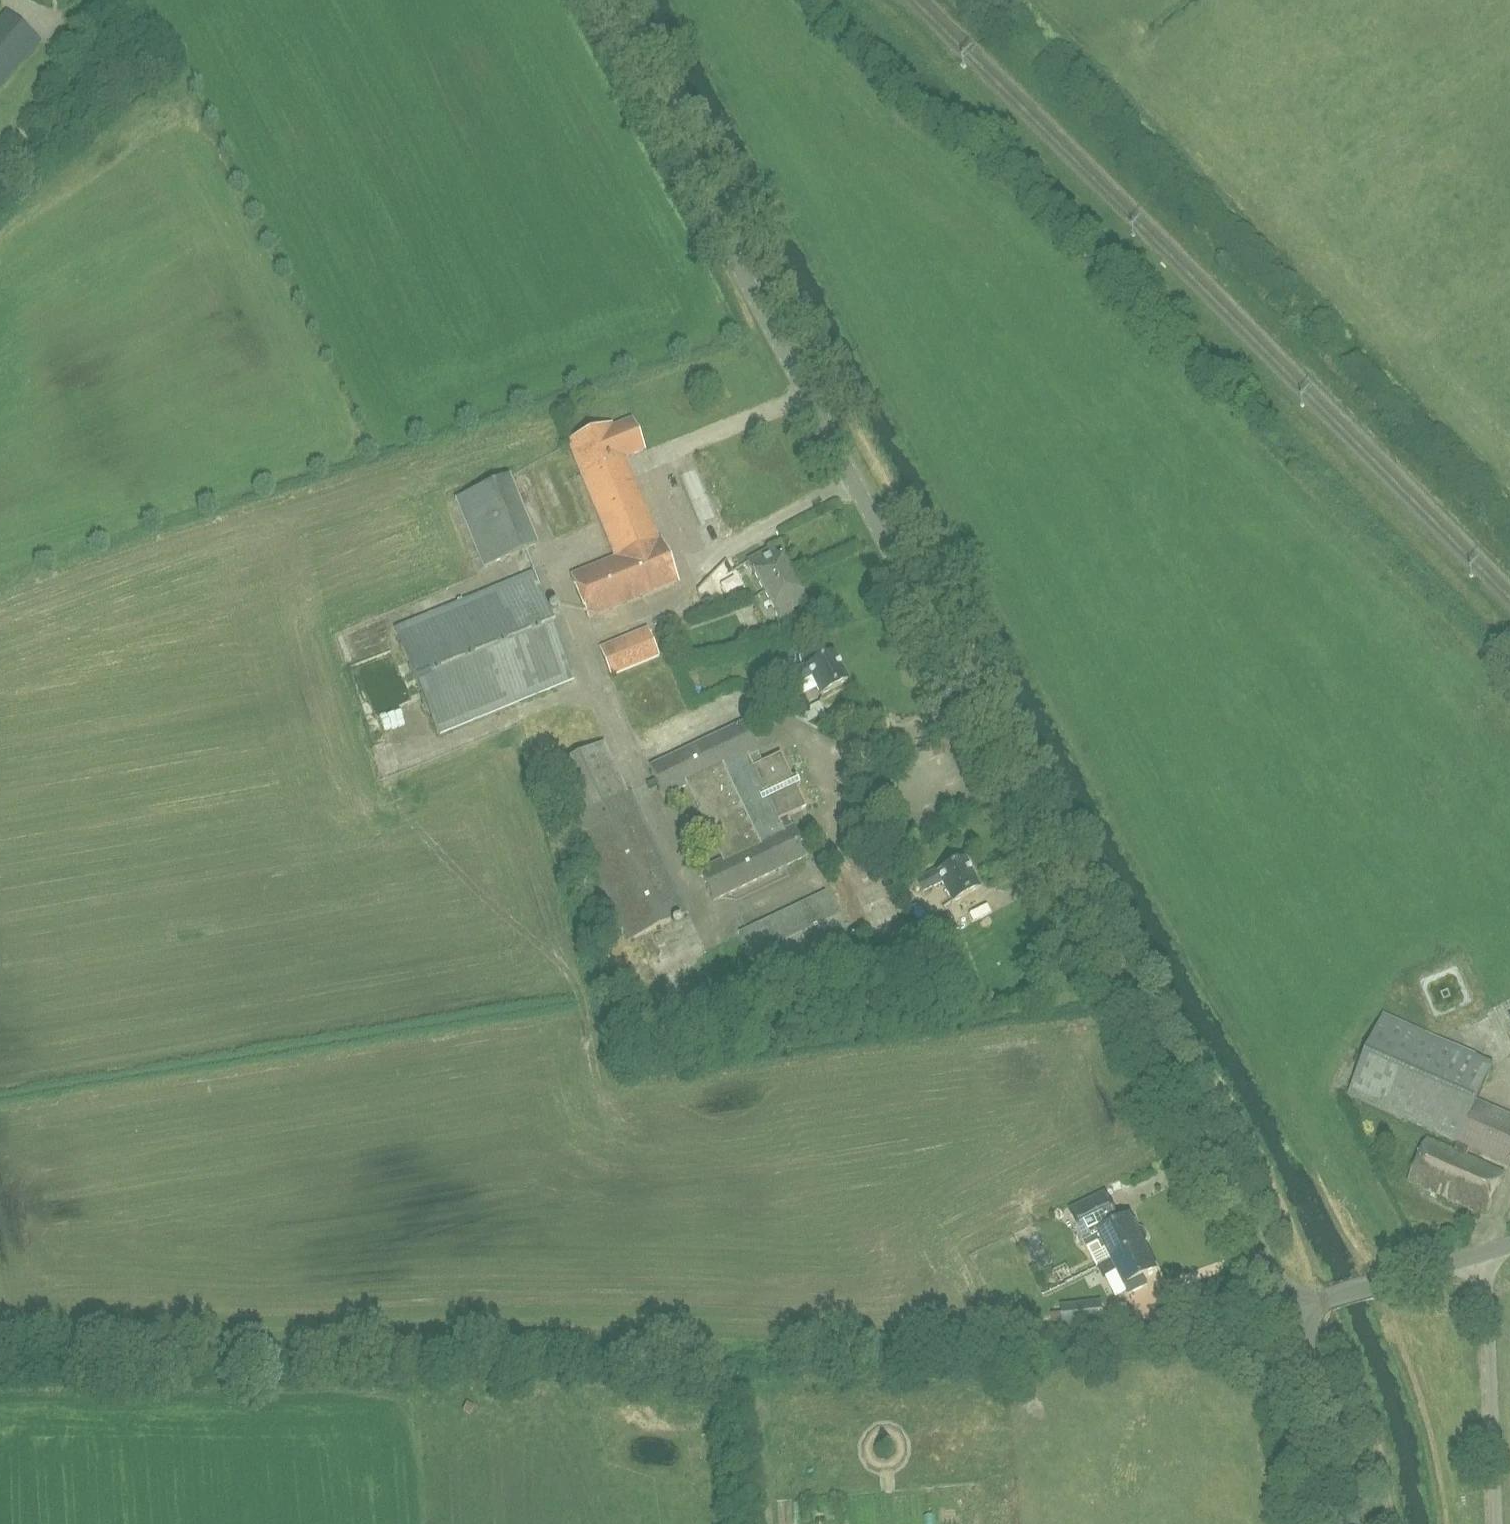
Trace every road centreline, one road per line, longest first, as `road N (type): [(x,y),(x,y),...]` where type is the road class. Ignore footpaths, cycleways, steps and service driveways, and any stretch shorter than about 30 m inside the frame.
road 1 (tertiary): [(1289,1310),(597,0)]
road 2 (unclassified): [(1496,1523),(1487,1253)]
road 3 (tertiary): [(1357,1523),(1347,1470),(1289,1310)]

